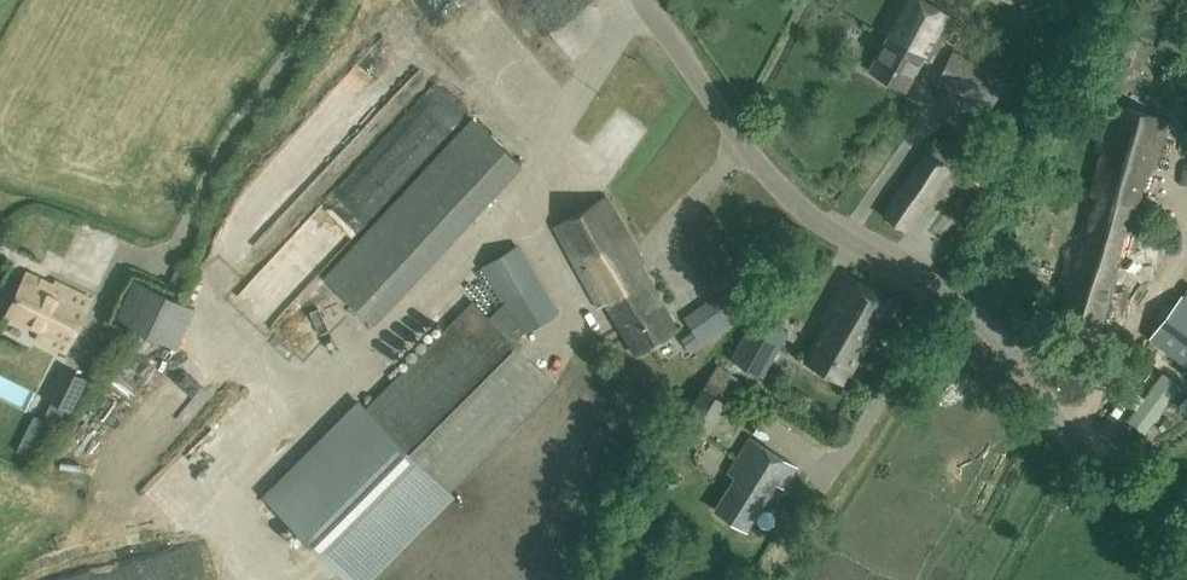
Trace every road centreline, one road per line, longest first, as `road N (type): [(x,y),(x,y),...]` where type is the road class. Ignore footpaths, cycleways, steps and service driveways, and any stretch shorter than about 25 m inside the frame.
road 1 (unclassified): [(1186,527),(1118,485),(1083,451),(982,321),(836,232),(777,184),(643,0)]

